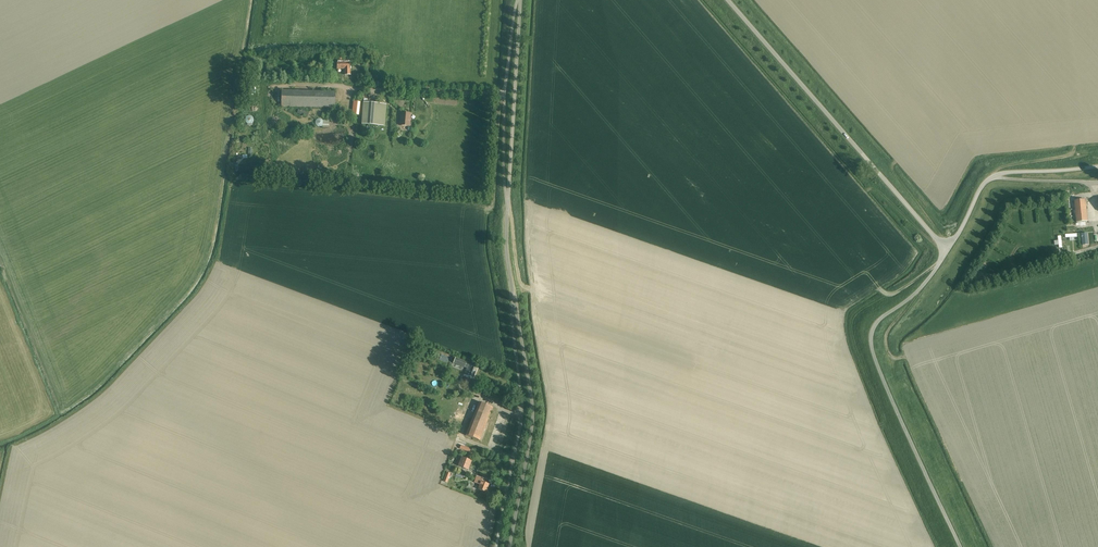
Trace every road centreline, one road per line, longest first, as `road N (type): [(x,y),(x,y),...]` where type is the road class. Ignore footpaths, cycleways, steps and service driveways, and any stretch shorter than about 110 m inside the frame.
road 1 (unclassified): [(960,546),(871,348),(880,320),(917,291),(947,251)]
road 2 (unclassified): [(947,251),(728,0)]
road 3 (unclassified): [(515,301),(506,251),(520,0)]
road 4 (unclassified): [(507,546),(531,417),(515,301)]
road 5 (unclassified): [(515,301),(521,414),(497,546)]
road 6 (unclassified): [(947,251),(993,176),(1097,167)]

